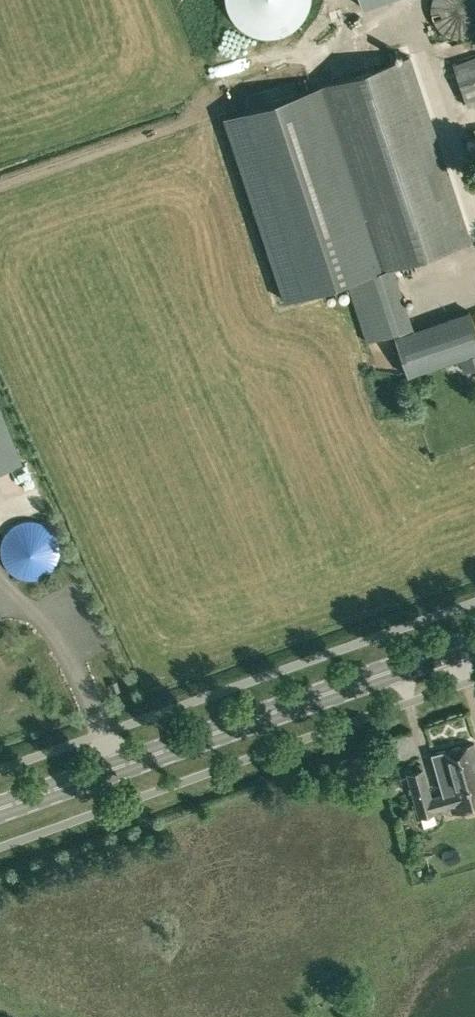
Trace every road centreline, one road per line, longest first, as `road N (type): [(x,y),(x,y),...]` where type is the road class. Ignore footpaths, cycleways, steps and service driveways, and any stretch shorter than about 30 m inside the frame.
road 1 (secondary): [(0,808),(474,640)]

